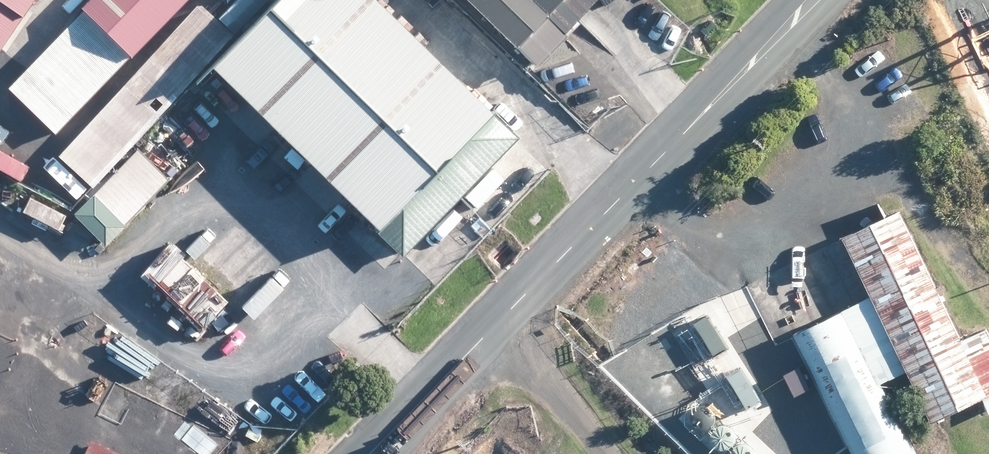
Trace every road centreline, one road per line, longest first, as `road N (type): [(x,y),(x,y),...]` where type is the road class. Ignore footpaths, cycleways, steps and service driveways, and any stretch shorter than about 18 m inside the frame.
road 1 (residential): [(381,445),(815,0)]

